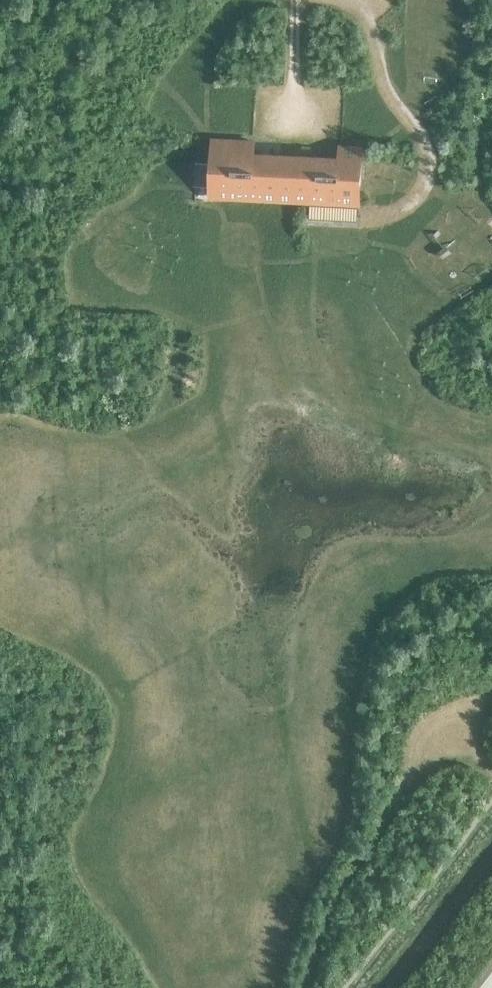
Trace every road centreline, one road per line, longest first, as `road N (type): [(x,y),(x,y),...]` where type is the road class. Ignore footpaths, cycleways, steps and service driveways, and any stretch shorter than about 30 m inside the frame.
road 1 (track): [(305,987),(341,889),(440,749),(491,769)]

